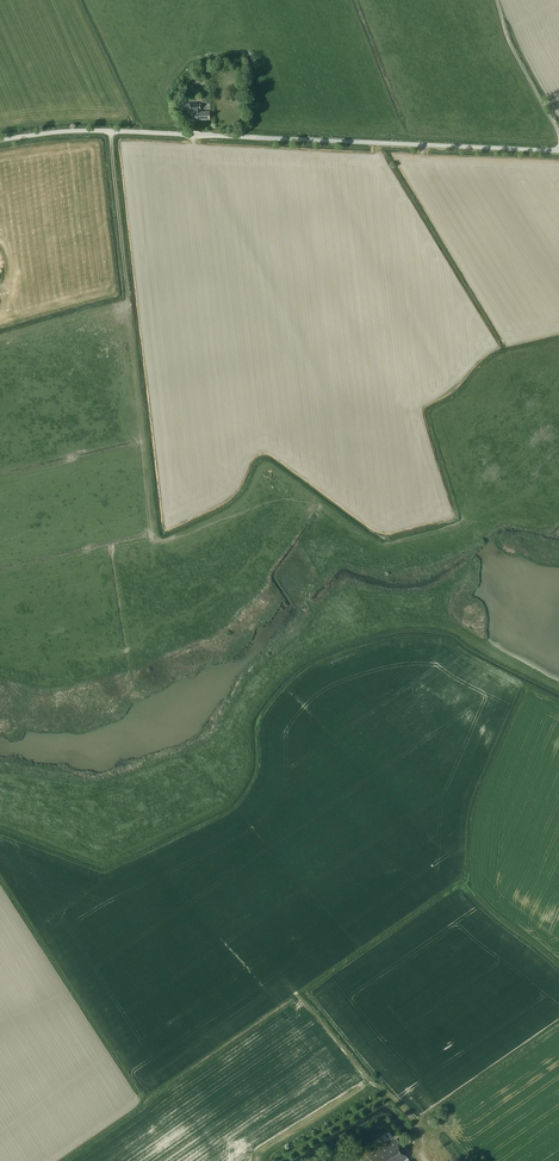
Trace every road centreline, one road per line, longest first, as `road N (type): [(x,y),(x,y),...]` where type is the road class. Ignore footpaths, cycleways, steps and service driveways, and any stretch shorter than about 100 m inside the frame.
road 1 (tertiary): [(0,140),(108,131),(558,151)]

